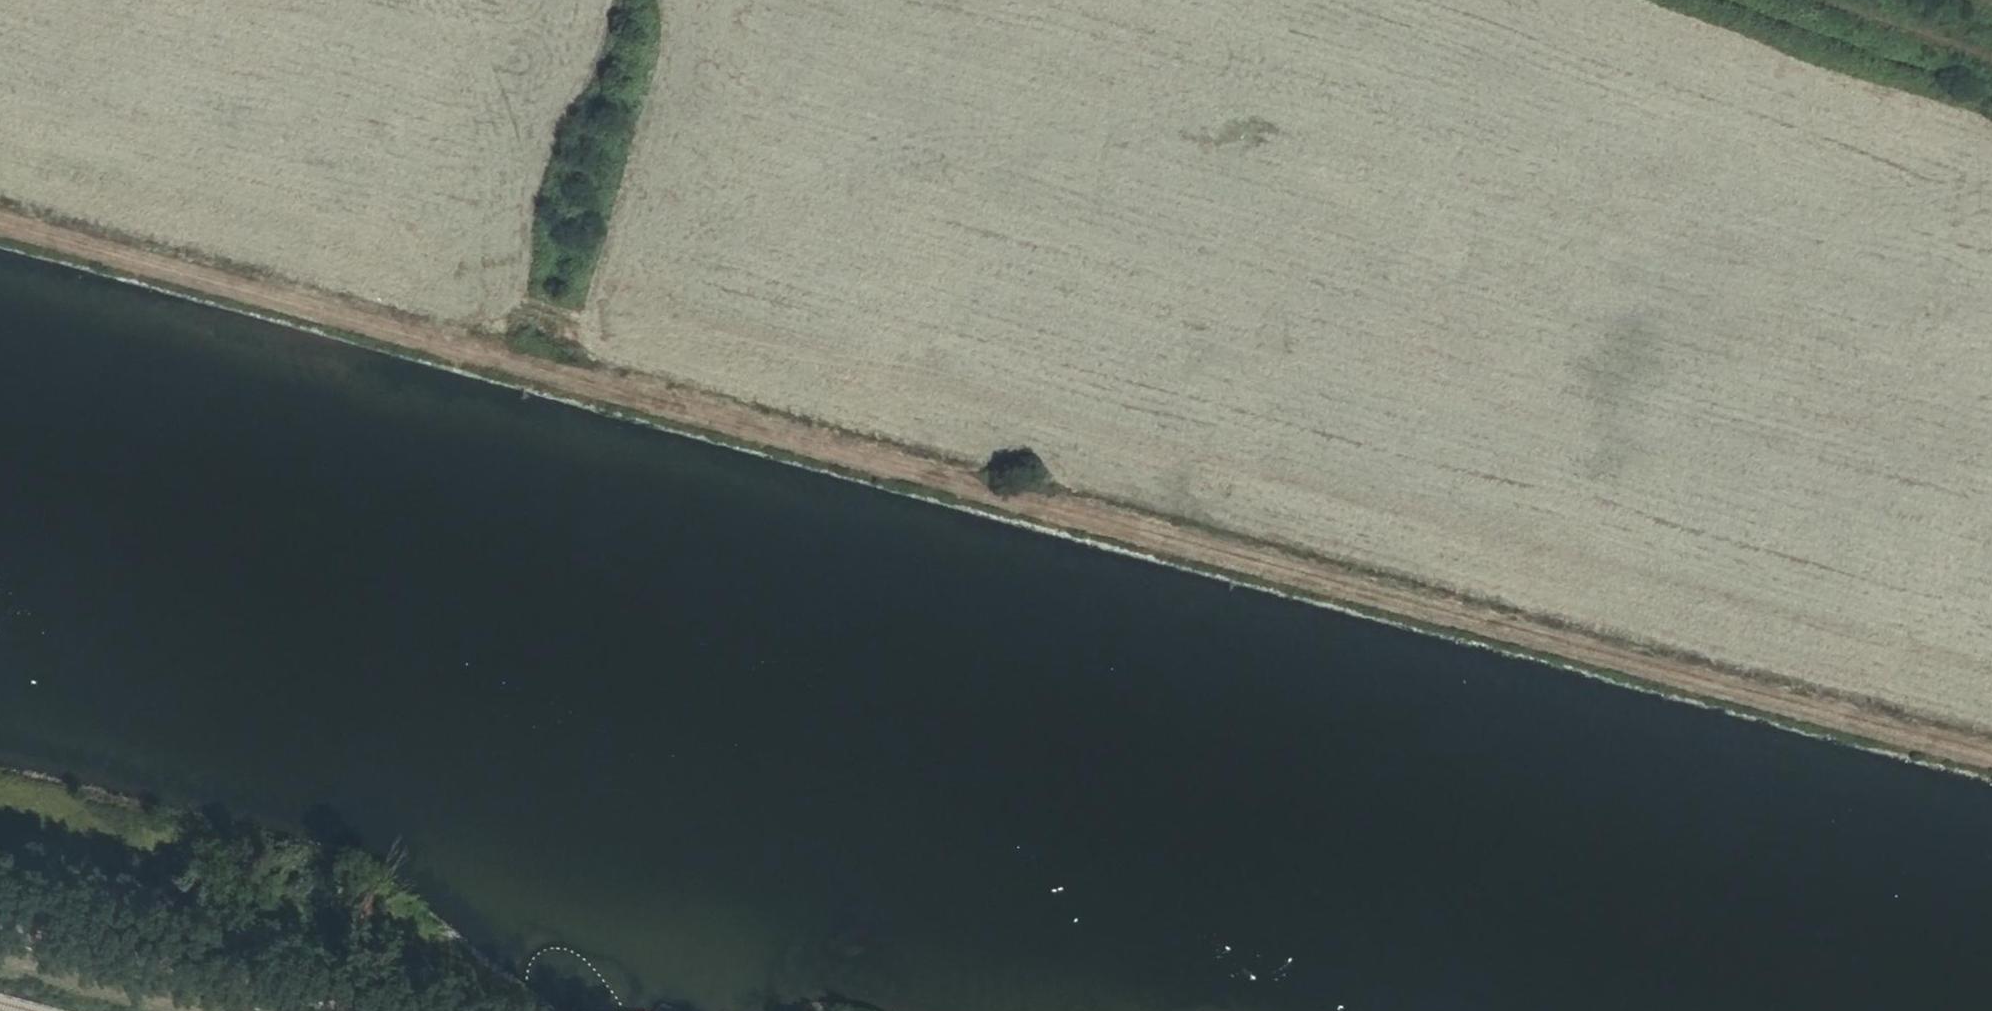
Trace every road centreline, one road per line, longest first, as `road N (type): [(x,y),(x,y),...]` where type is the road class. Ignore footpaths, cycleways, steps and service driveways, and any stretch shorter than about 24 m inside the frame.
road 1 (track): [(0,913),(366,1010)]
road 2 (track): [(1991,61),(1814,0)]

